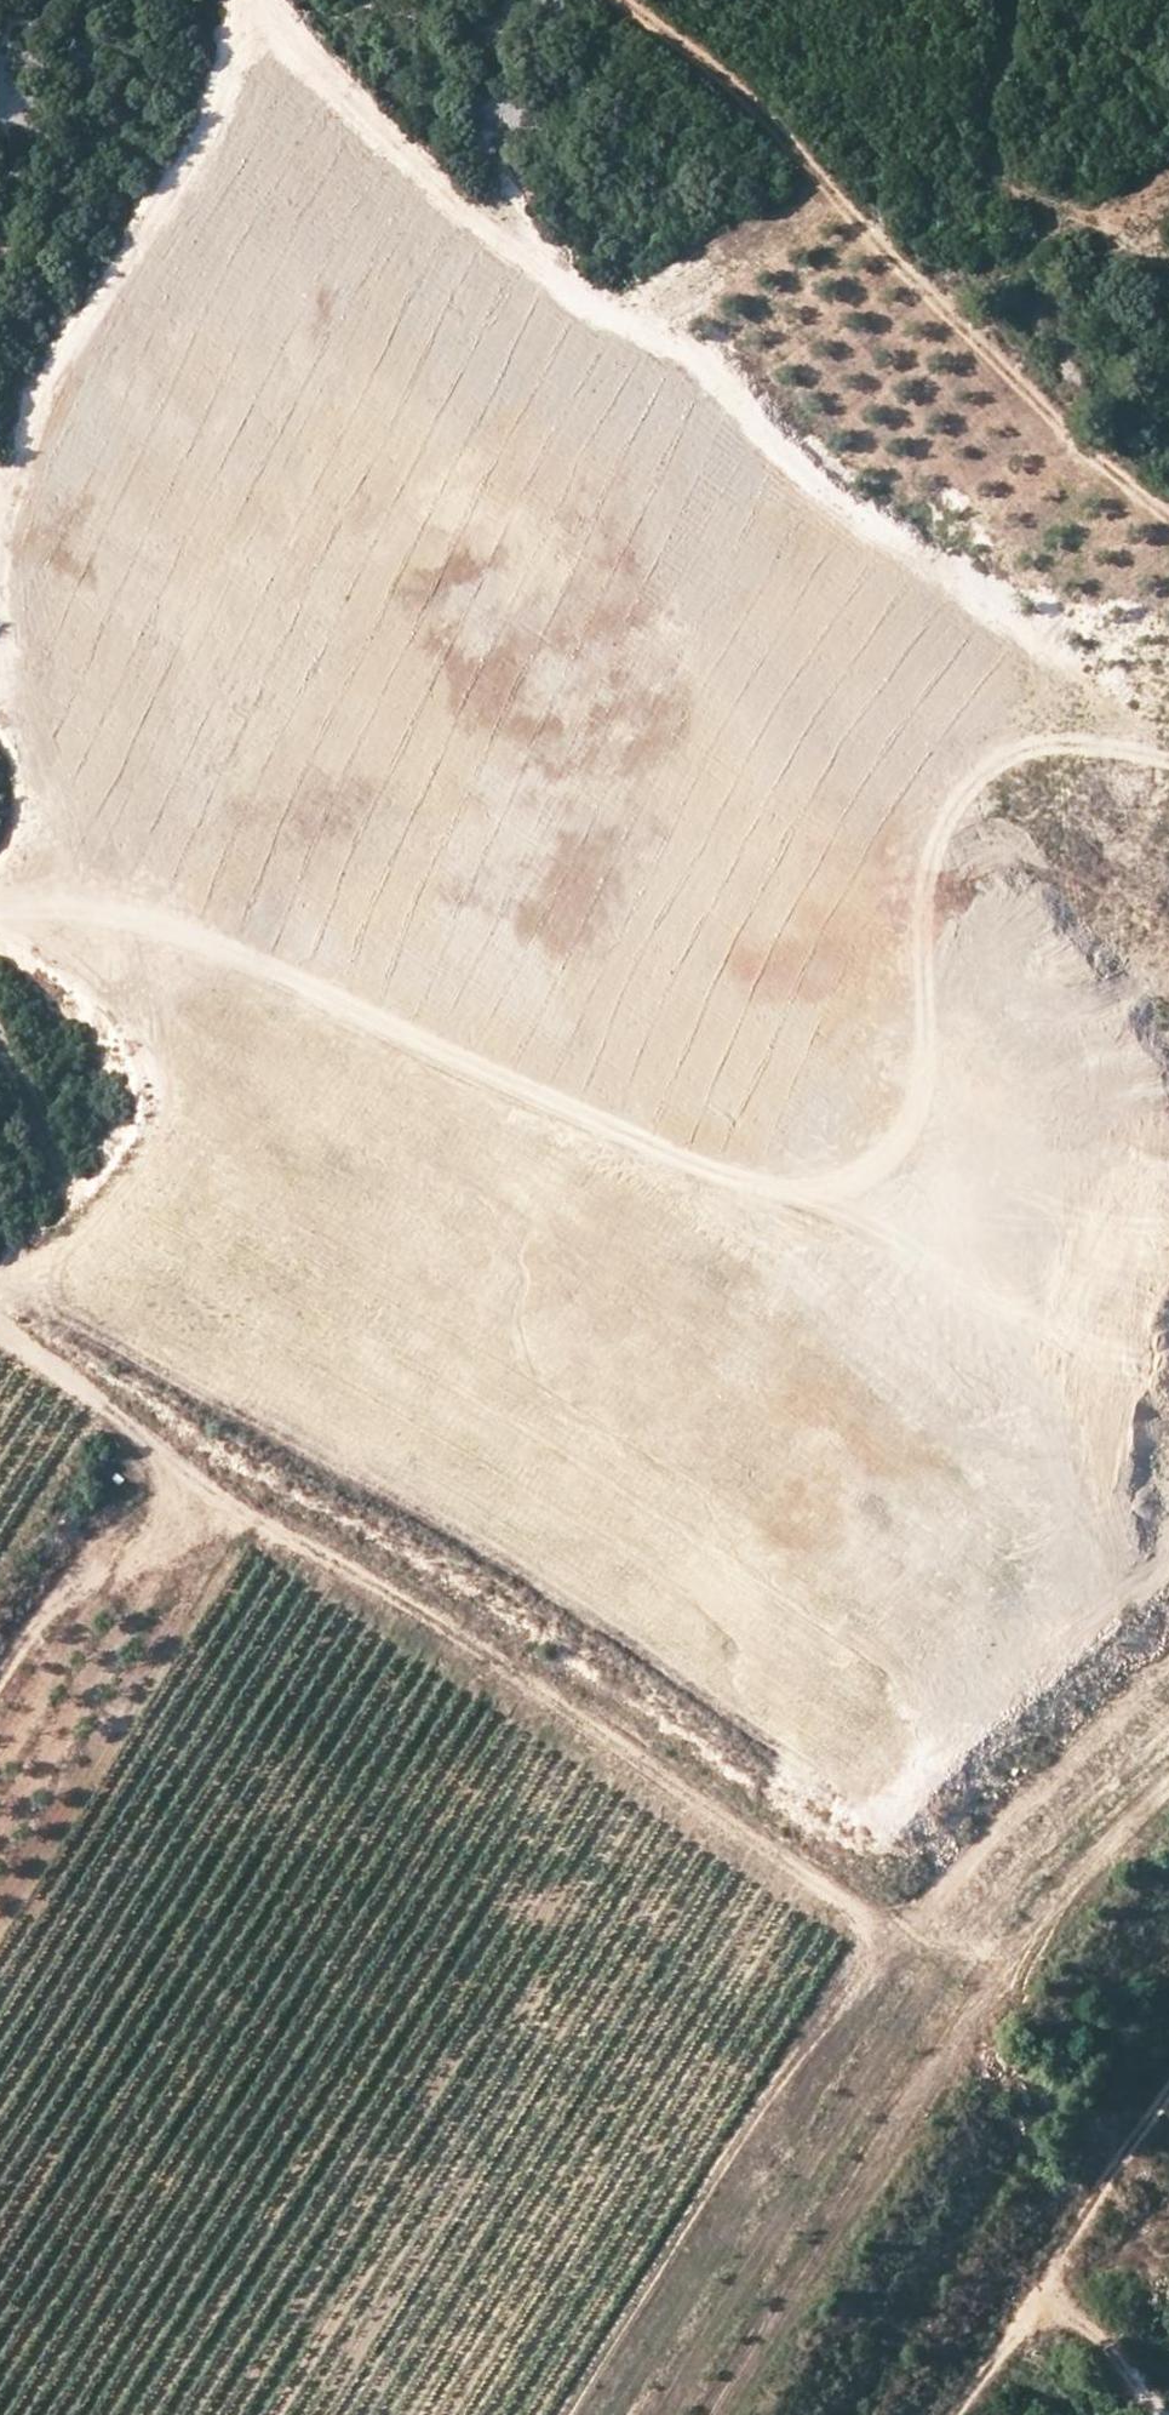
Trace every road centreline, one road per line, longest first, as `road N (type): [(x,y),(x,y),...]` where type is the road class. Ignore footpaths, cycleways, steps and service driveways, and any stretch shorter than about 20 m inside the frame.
road 1 (track): [(0,914),(62,905),(214,936),(512,1082),(723,1170),(842,1182),(902,1128),(926,916),(958,798),(1025,752),(1168,769)]
road 2 (track): [(0,1700),(39,1636),(127,1544),(212,1497),(877,1922)]
road 3 (track): [(619,0),(774,118),(1105,464),(1168,498)]
road 4 (track): [(443,201),(266,20),(264,0)]
road 5 (track): [(0,1332),(82,1383),(212,1497)]
road 6 (track): [(1106,2198),(953,2414)]
road 7 (track): [(1031,2310),(1106,2342),(1157,2414)]

